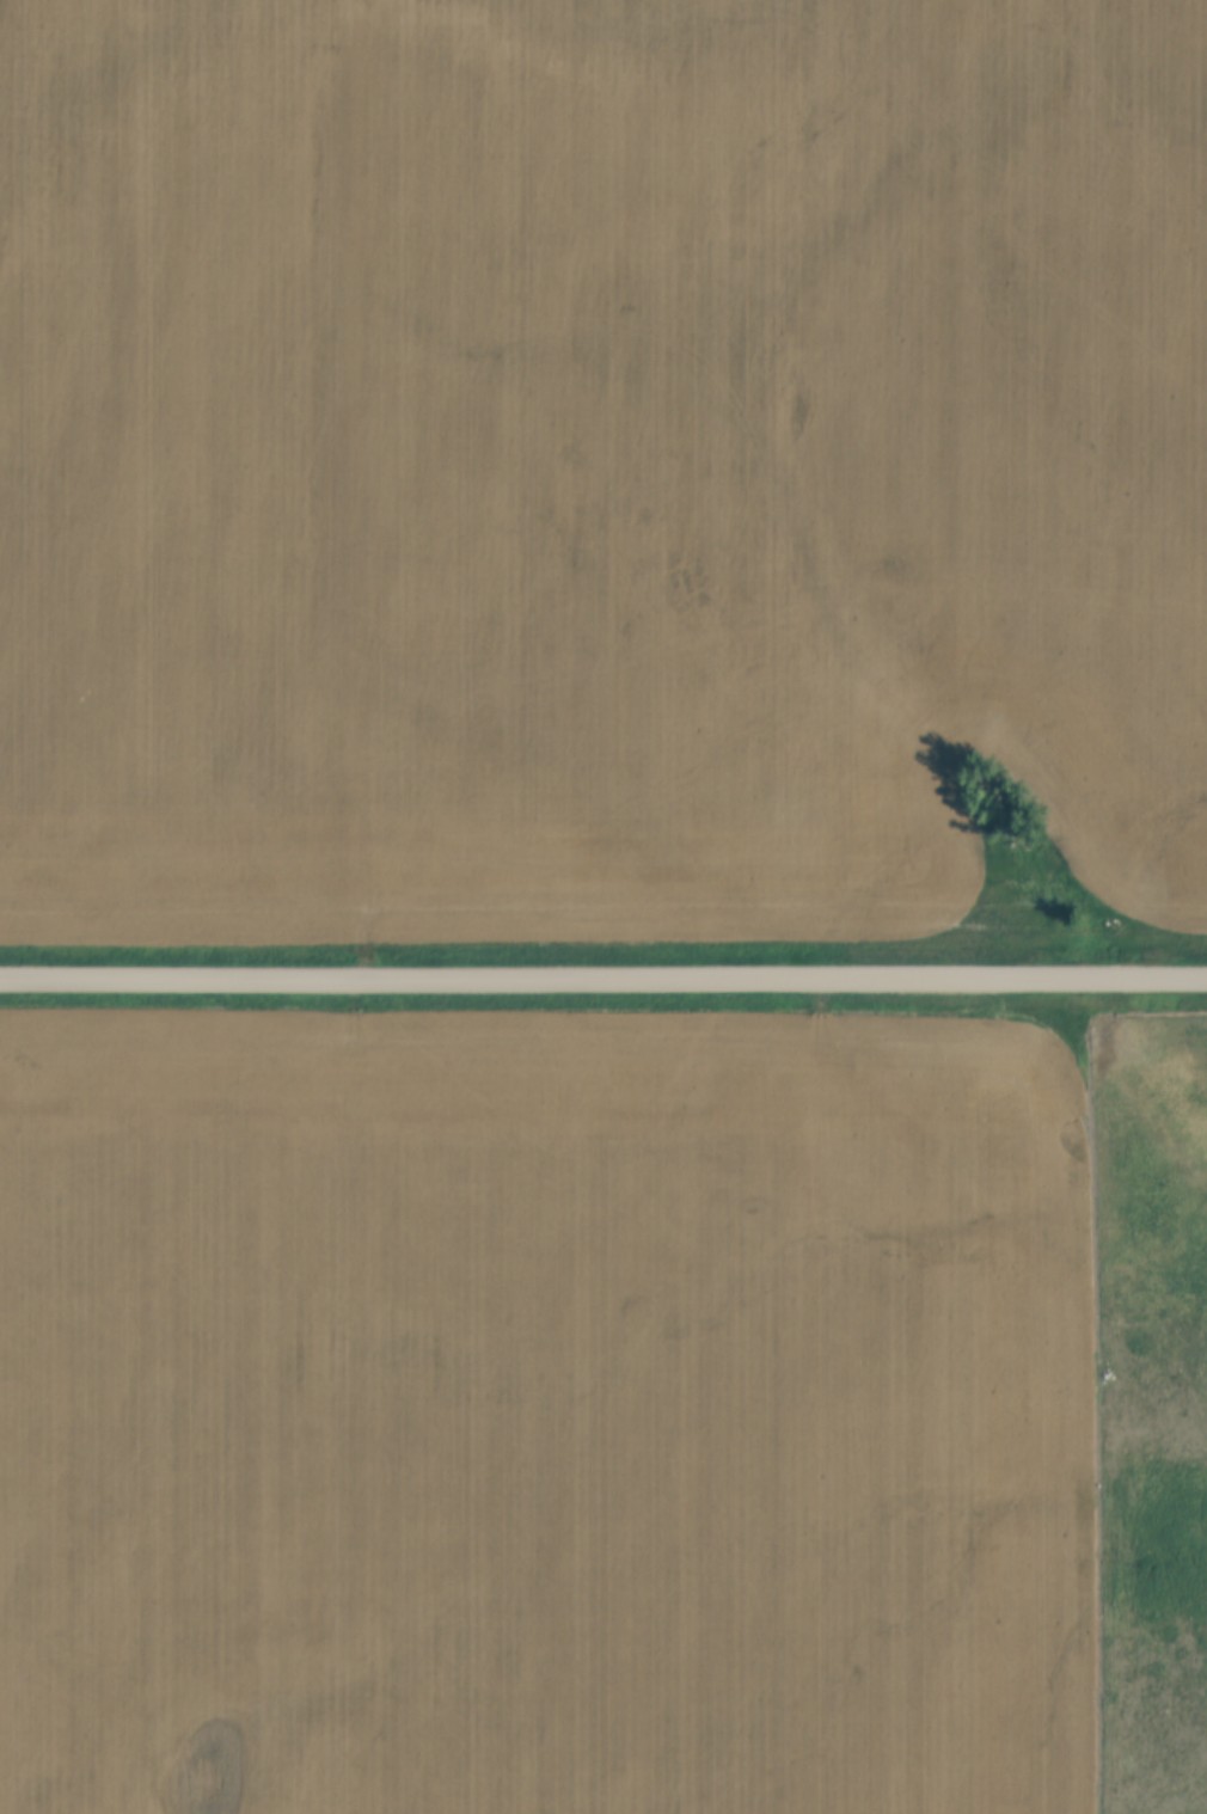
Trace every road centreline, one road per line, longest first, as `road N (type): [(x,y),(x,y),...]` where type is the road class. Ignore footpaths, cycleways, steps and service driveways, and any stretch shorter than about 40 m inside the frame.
road 1 (residential): [(1206,976),(0,975)]

